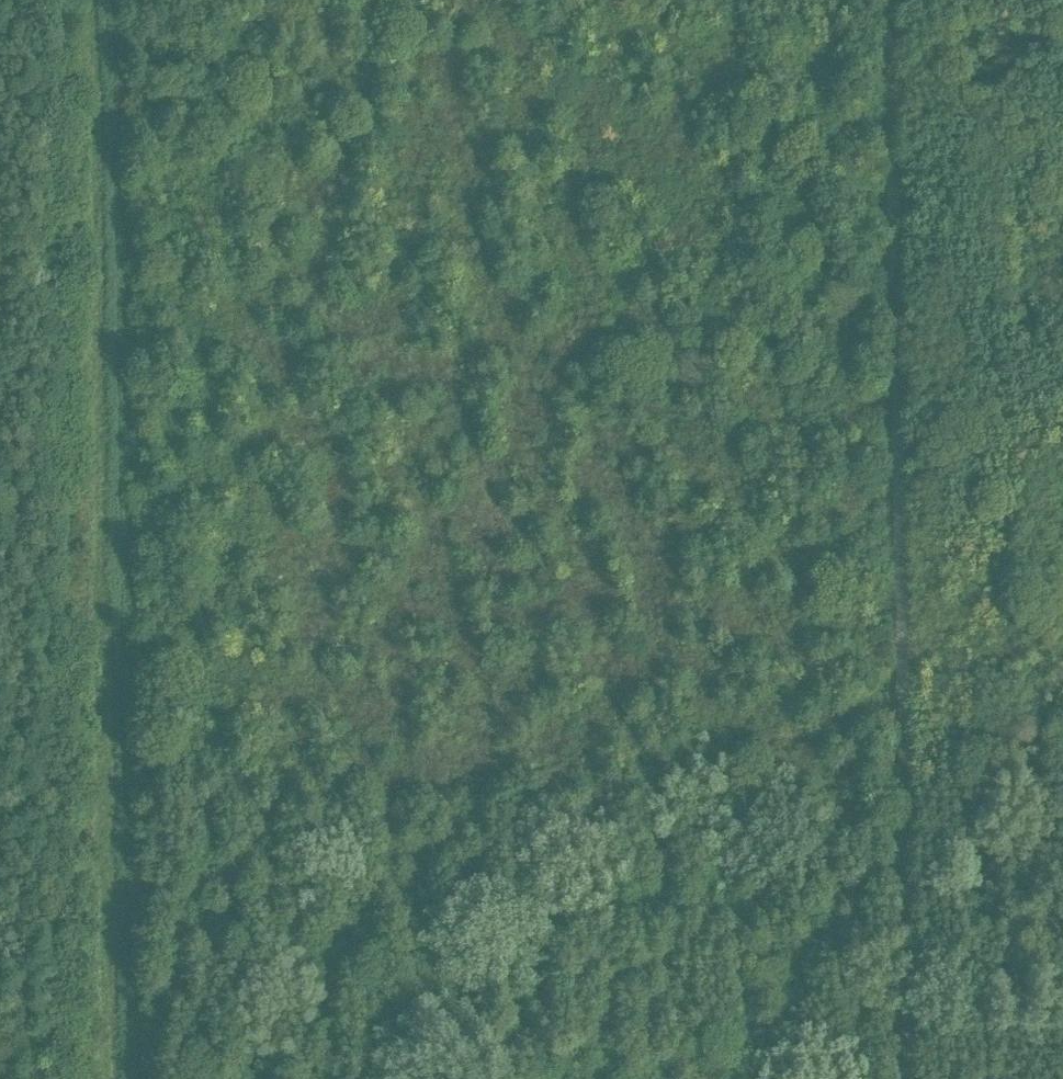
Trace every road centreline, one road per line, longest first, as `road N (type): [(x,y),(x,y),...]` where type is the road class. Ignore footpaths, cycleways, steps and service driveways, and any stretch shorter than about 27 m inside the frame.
road 1 (track): [(884,0),(898,1078)]

